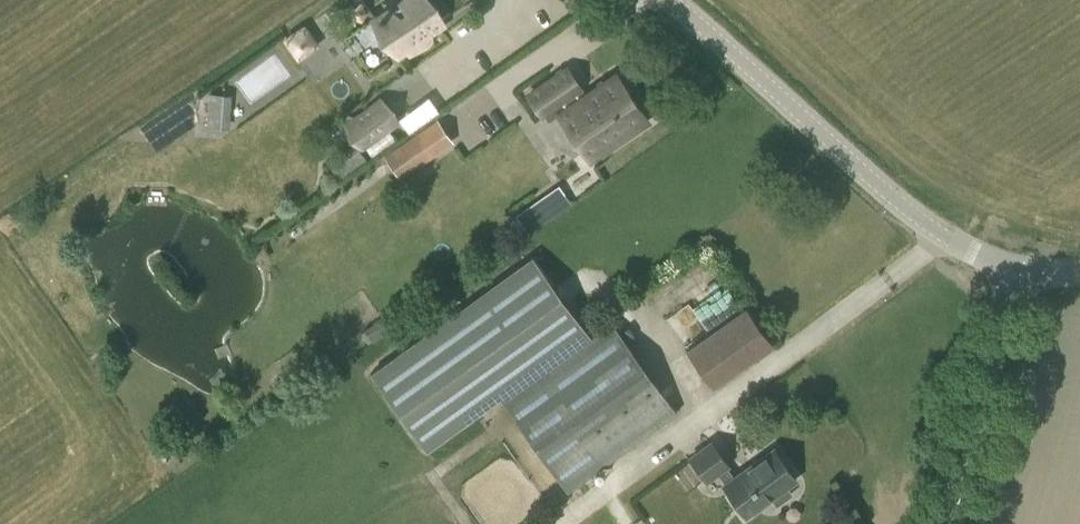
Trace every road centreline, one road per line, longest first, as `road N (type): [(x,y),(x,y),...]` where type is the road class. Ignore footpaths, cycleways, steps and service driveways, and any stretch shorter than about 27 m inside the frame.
road 1 (tertiary): [(1017,266),(943,237),(667,0)]
road 2 (tertiary): [(948,523),(1017,266)]

